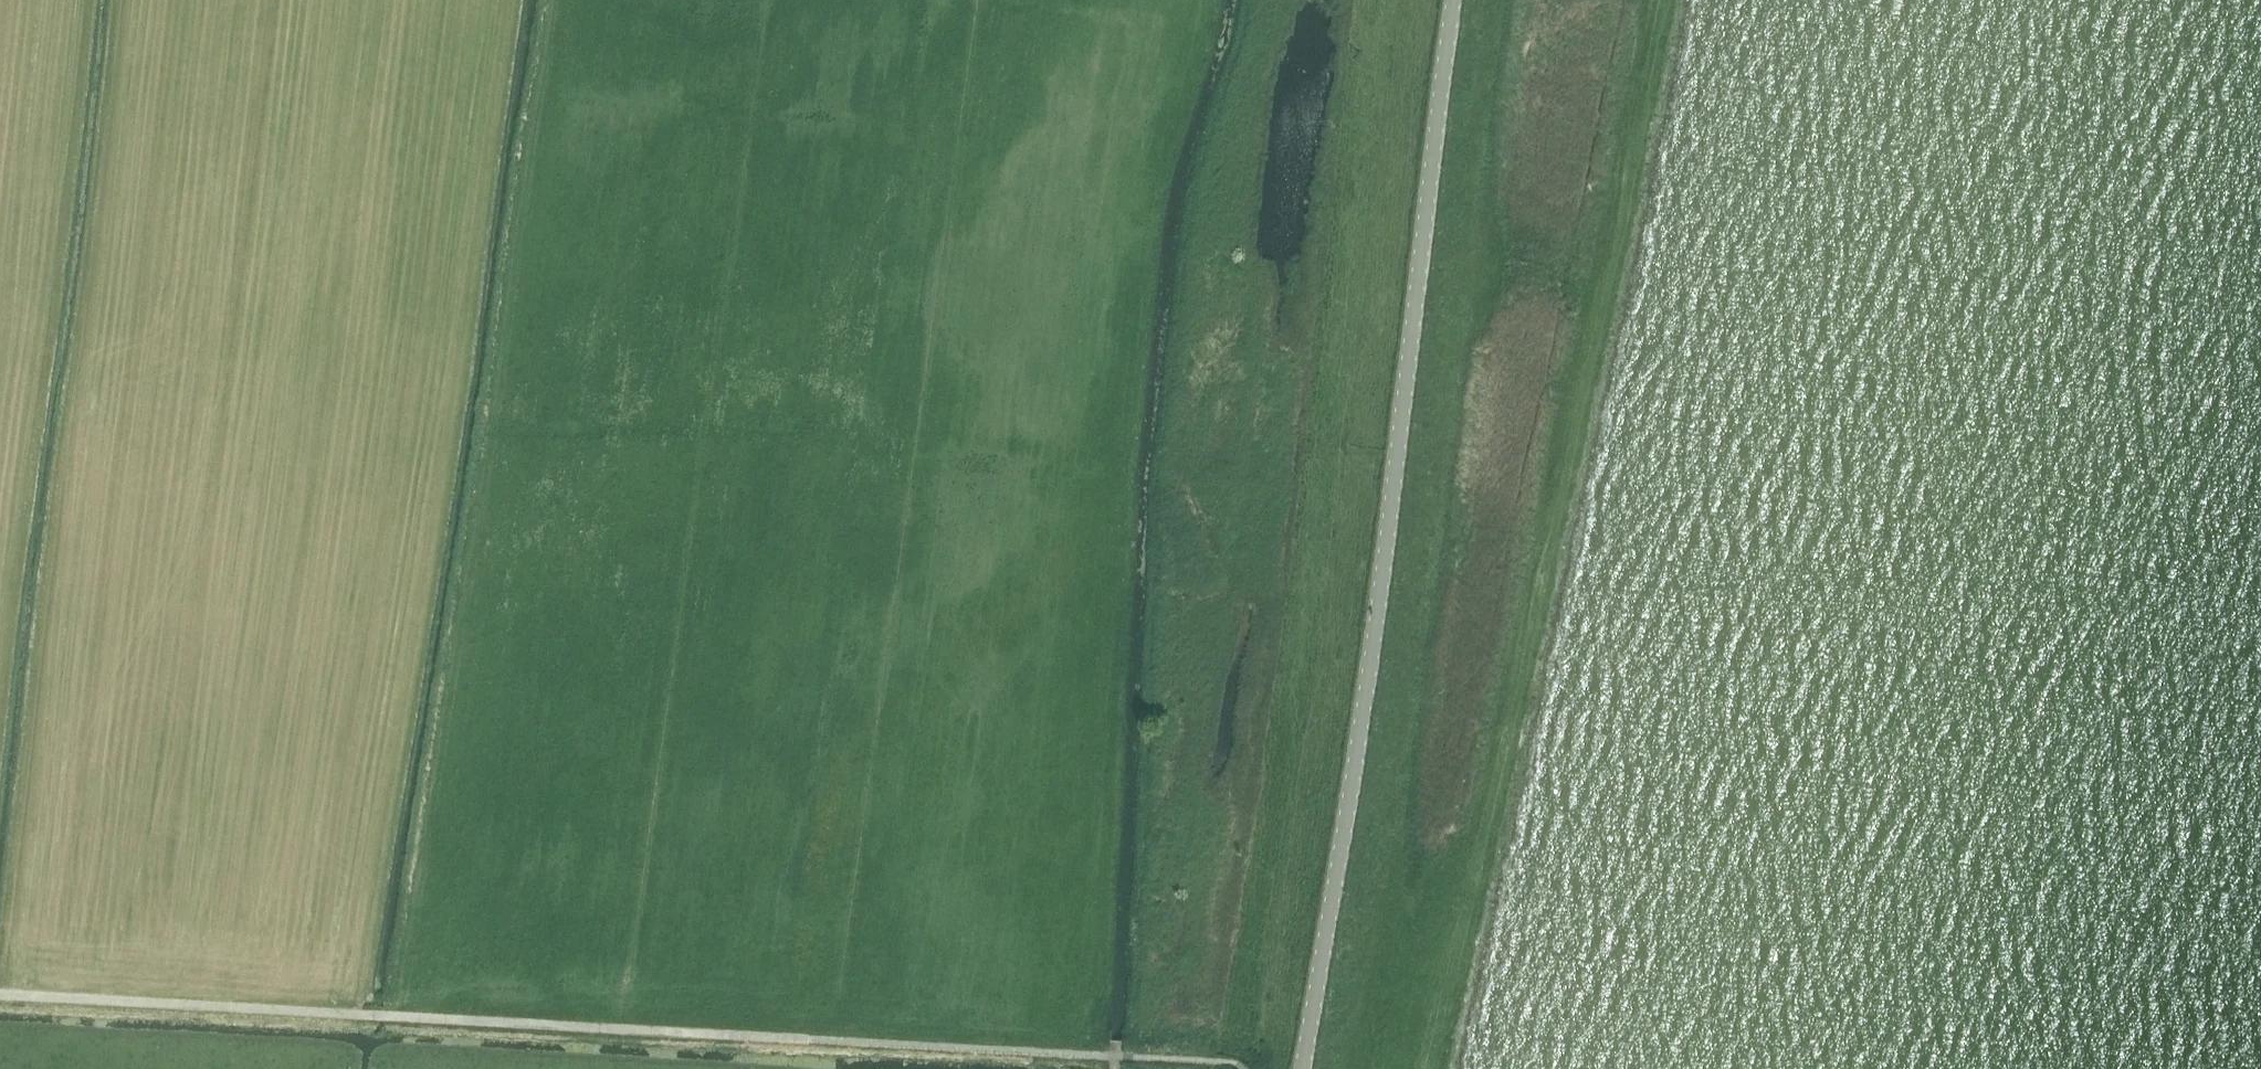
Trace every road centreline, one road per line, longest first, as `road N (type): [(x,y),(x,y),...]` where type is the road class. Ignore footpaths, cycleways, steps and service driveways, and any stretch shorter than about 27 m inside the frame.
road 1 (tertiary): [(1303,1068),(1369,698),(1454,0)]

